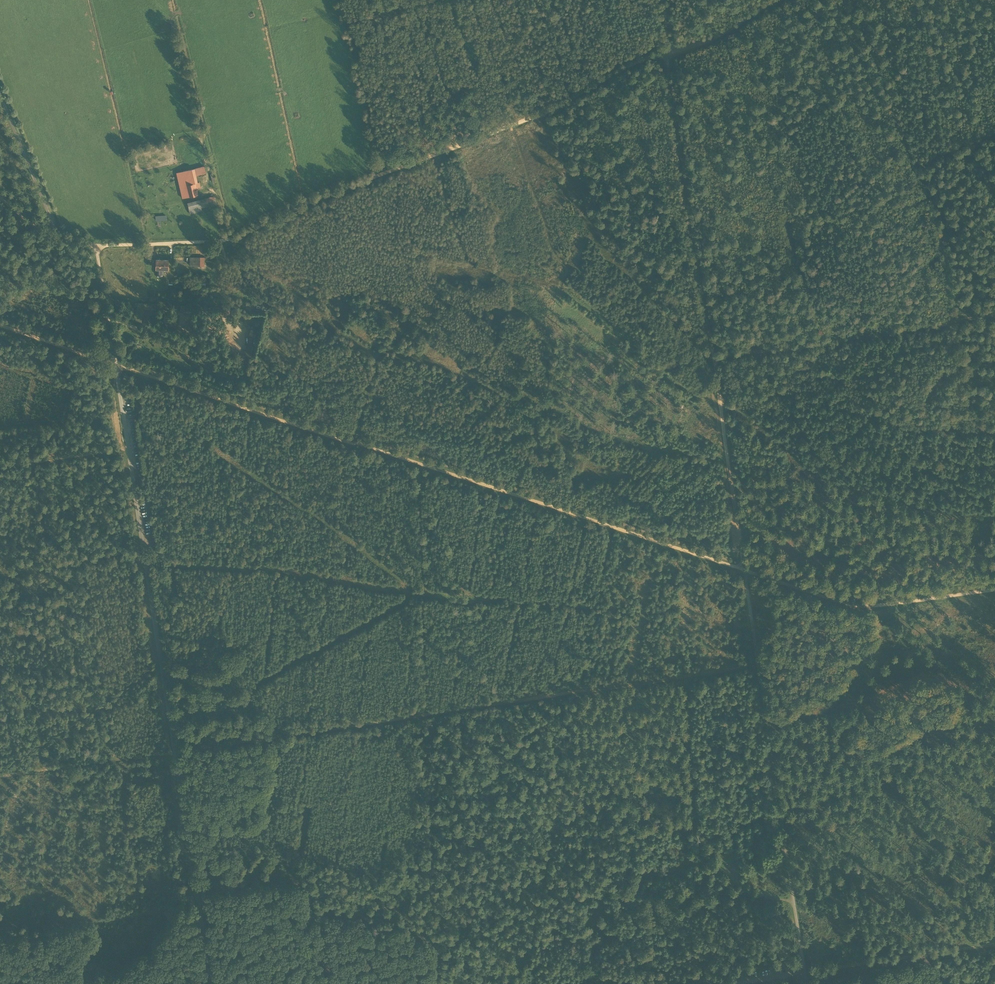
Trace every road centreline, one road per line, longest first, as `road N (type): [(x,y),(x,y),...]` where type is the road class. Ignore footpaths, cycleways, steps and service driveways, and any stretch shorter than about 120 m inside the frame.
road 1 (unclassified): [(244,231),(225,240),(95,245),(211,983)]
road 2 (track): [(0,775),(758,667)]
road 3 (track): [(669,52),(557,109),(244,231)]
road 4 (track): [(743,568),(421,462)]
road 5 (track): [(421,462),(126,363)]
road 6 (track): [(711,354),(669,52)]
road 7 (track): [(526,983),(583,691)]
road 8 (track): [(994,315),(712,357)]
road 9 (track): [(994,588),(859,605),(743,568)]
road 10 (track): [(795,907),(758,667)]
road 11 (track): [(743,568),(711,354)]
road 12 (track): [(0,938),(198,902)]
road 13 (track): [(968,948),(946,802),(958,790),(994,787)]
road 14 (track): [(994,944),(806,973)]
road 15 (track): [(56,231),(0,95)]
road 16 (track): [(421,462),(424,604)]
road 17 (track): [(107,316),(239,350)]
road 18 (track): [(127,446),(0,464)]
road 19 (track): [(778,0),(722,34),(669,52)]

